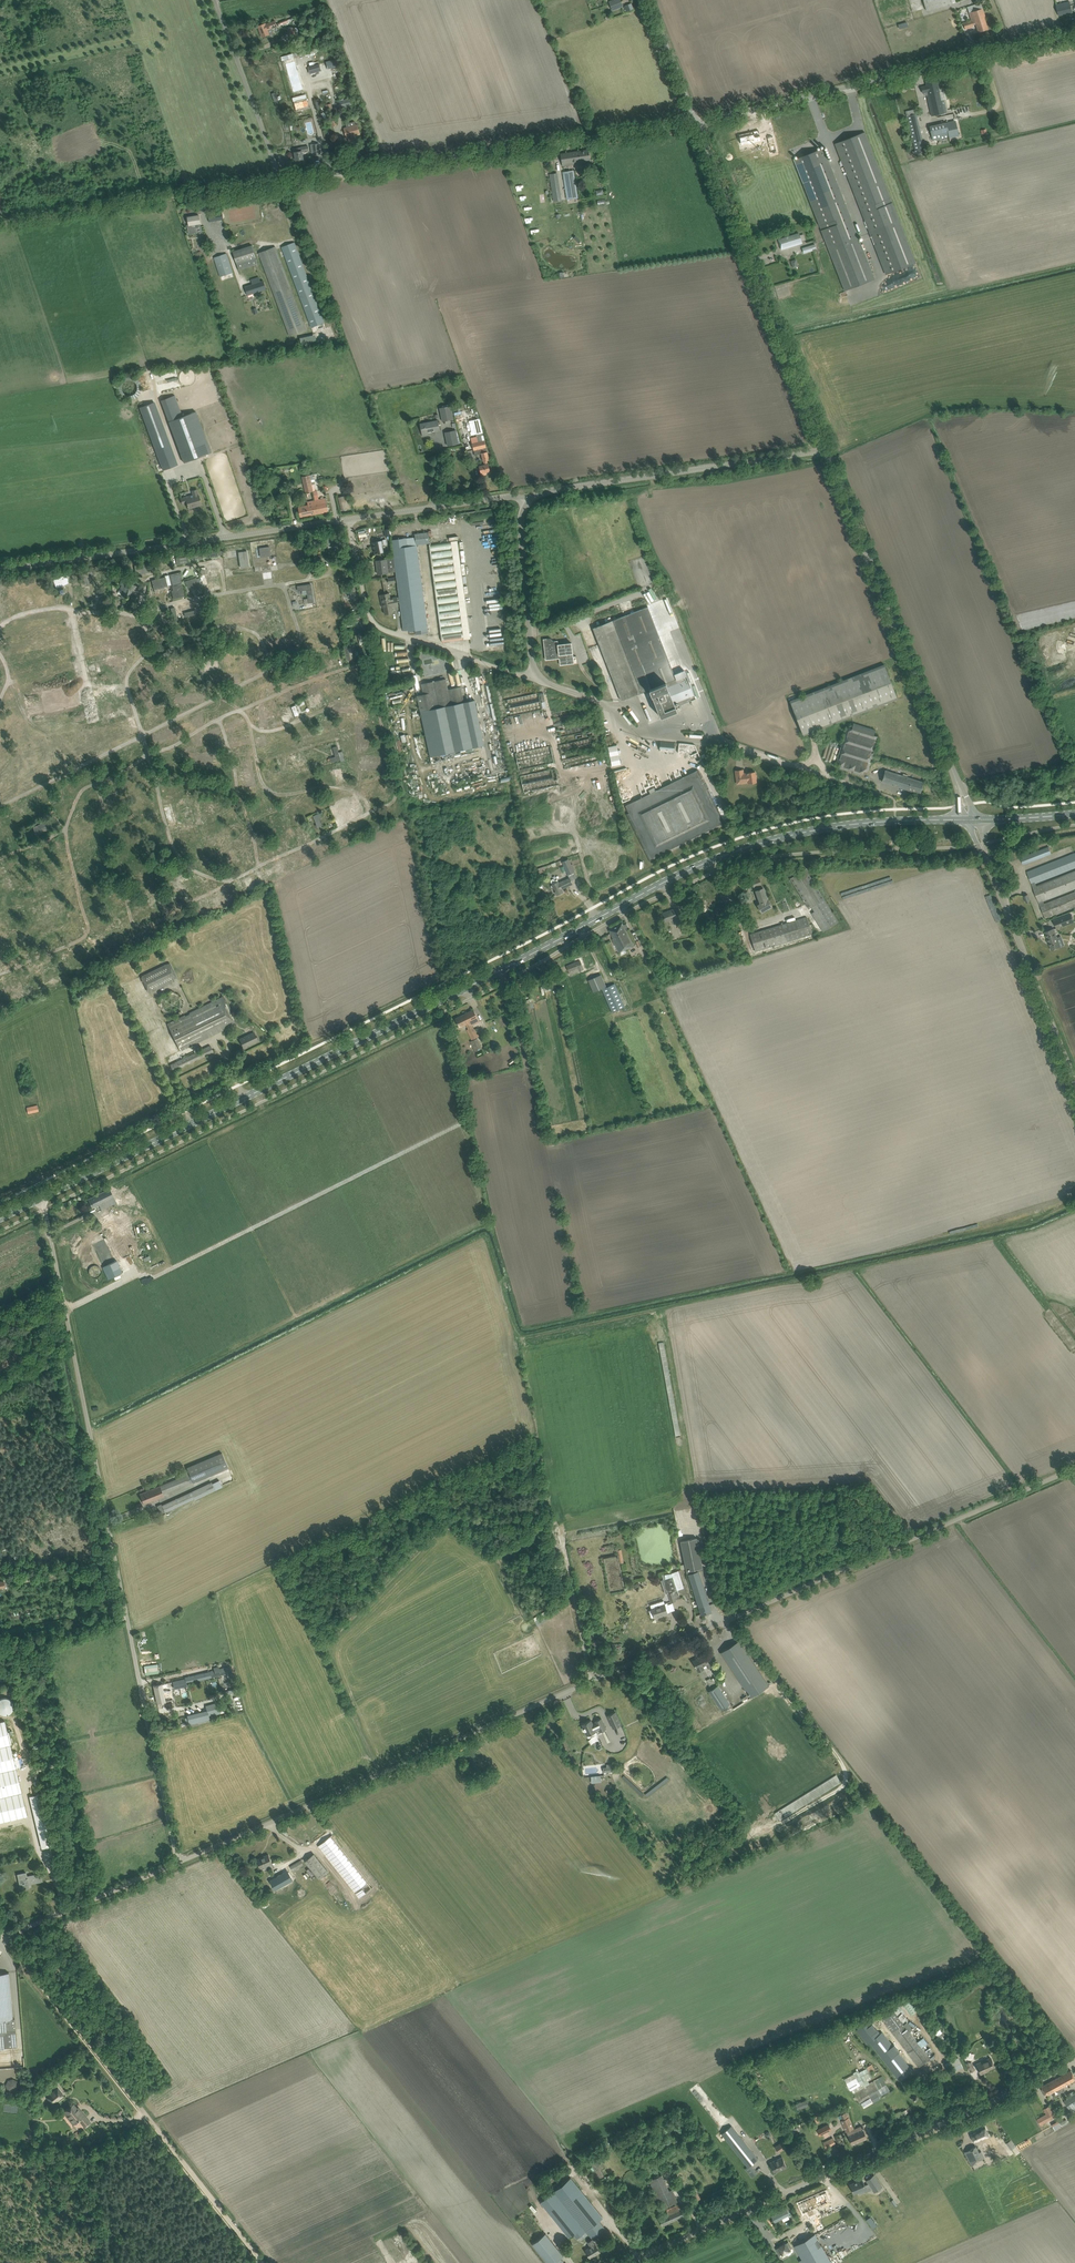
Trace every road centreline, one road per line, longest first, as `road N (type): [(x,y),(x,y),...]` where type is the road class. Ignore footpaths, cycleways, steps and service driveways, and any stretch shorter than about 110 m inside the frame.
road 1 (primary): [(43,1199),(718,858),(835,827),(970,820)]
road 2 (unclassified): [(179,1863),(1074,1468)]
road 3 (unclassified): [(179,1863),(43,1199)]
road 4 (unclassified): [(626,2262),(1074,2064)]
road 5 (unclassified): [(285,182),(700,122)]
road 6 (track): [(8,1939),(266,2262)]
road 7 (unclassified): [(970,820),(826,451)]
road 8 (unclassified): [(700,122),(1074,35)]
road 9 (unclassified): [(887,795),(729,744),(634,732),(616,709),(535,680)]
road 10 (unclassified): [(826,451),(700,122)]
road 11 (unclassified): [(0,571),(349,524)]
road 12 (unclassified): [(521,510),(545,495),(826,451)]
road 13 (unclassified): [(1074,1087),(970,820)]
road 14 (unclassified): [(535,680),(372,621),(349,524)]
road 15 (track): [(371,812),(347,789),(267,794),(240,710)]
road 16 (unclassified): [(0,1940),(179,1863)]
road 17 (unclassified): [(285,182),(216,0)]
road 18 (track): [(73,808),(106,849),(99,877),(86,889),(96,932),(121,929),(130,915)]
road 19 (track): [(0,223),(177,197)]
road 20 (unclassified): [(349,524),(507,503),(521,510)]
road 21 (unclassified): [(535,680),(521,510)]
road 22 (track): [(0,69),(130,38)]
road 23 (unclassified): [(700,122),(652,0)]
road 24 (track): [(122,575),(146,579),(215,561),(225,593)]

